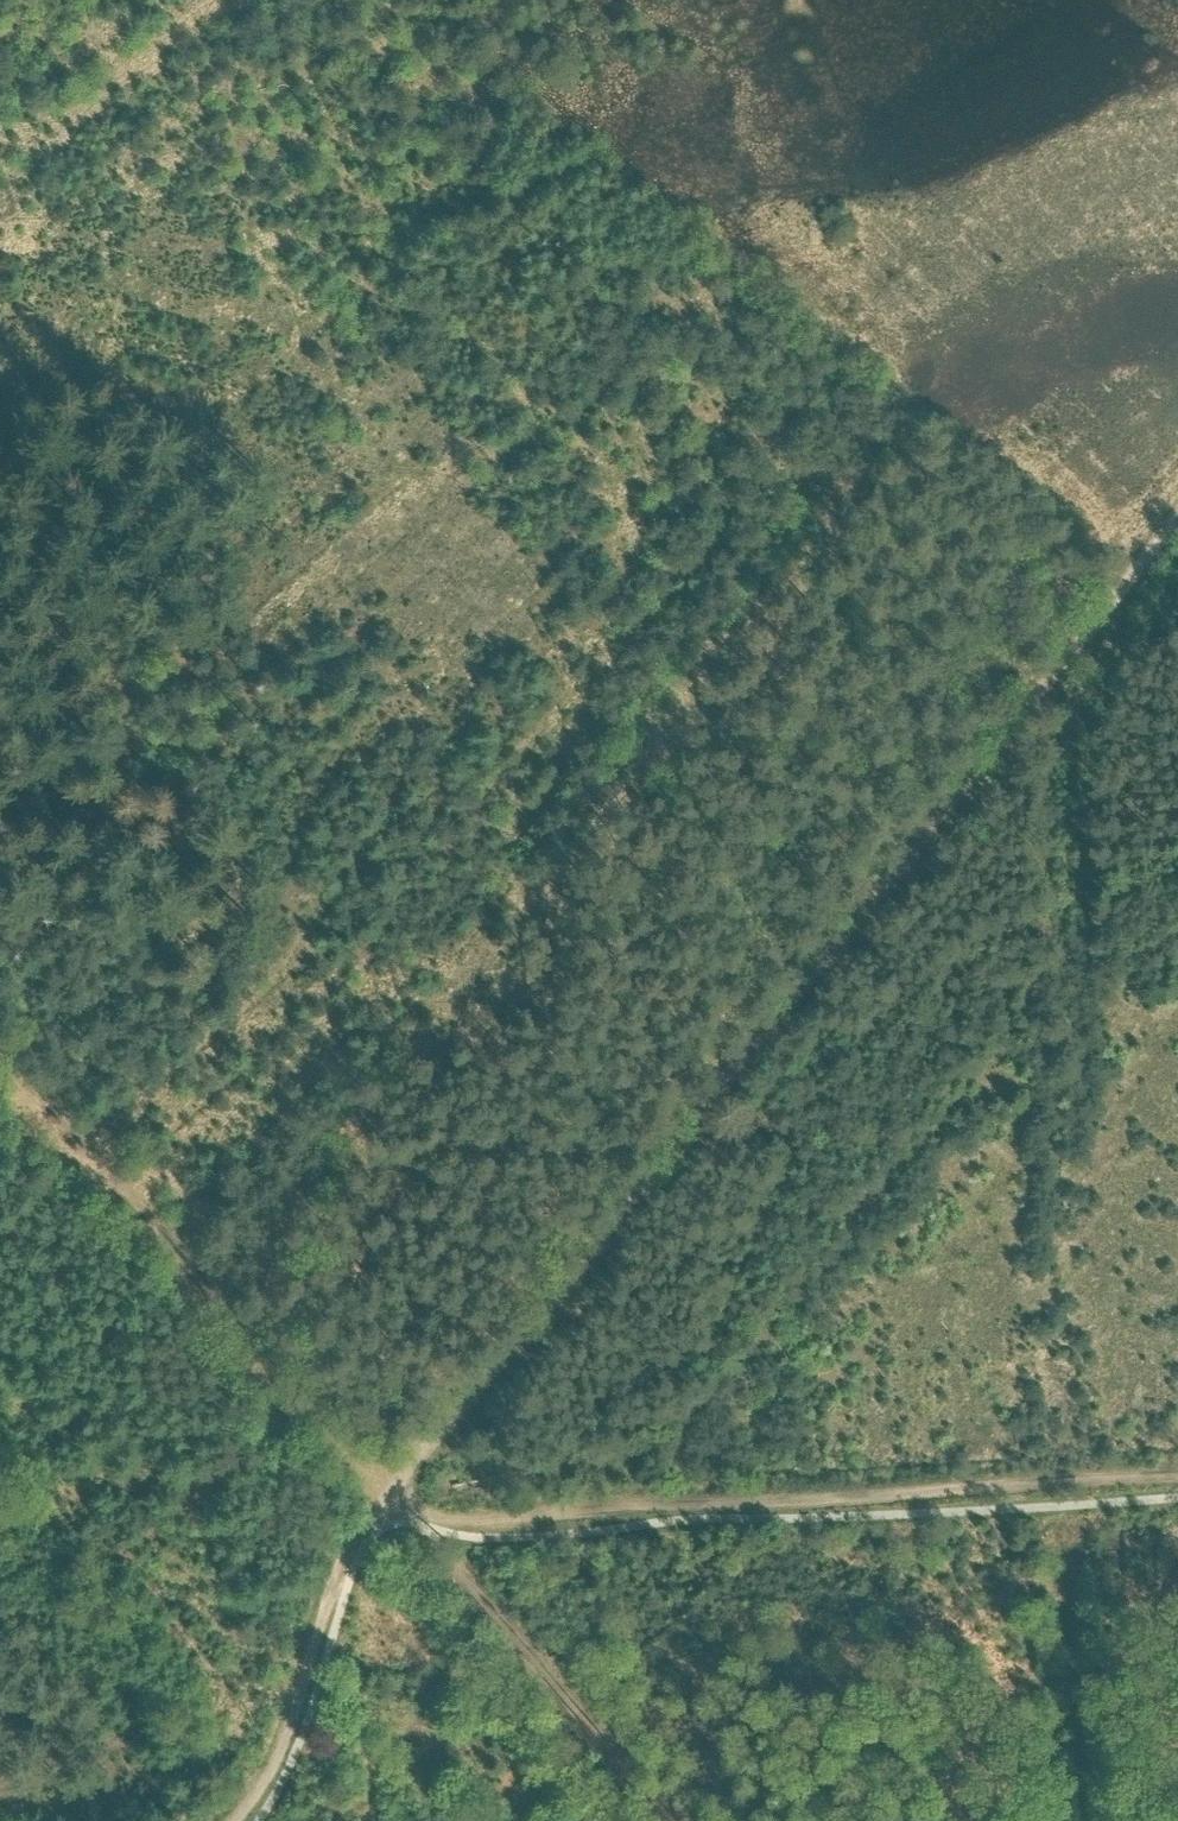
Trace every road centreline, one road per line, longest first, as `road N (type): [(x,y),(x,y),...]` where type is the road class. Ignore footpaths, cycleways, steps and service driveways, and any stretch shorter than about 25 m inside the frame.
road 1 (track): [(397,1502),(604,1225),(1177,520)]
road 2 (track): [(667,1820),(0,1052)]
road 3 (track): [(397,1502),(442,1519),(499,1520),(1177,1473)]
road 4 (track): [(397,1502),(365,1523),(342,1560),(270,1779),(231,1820)]

